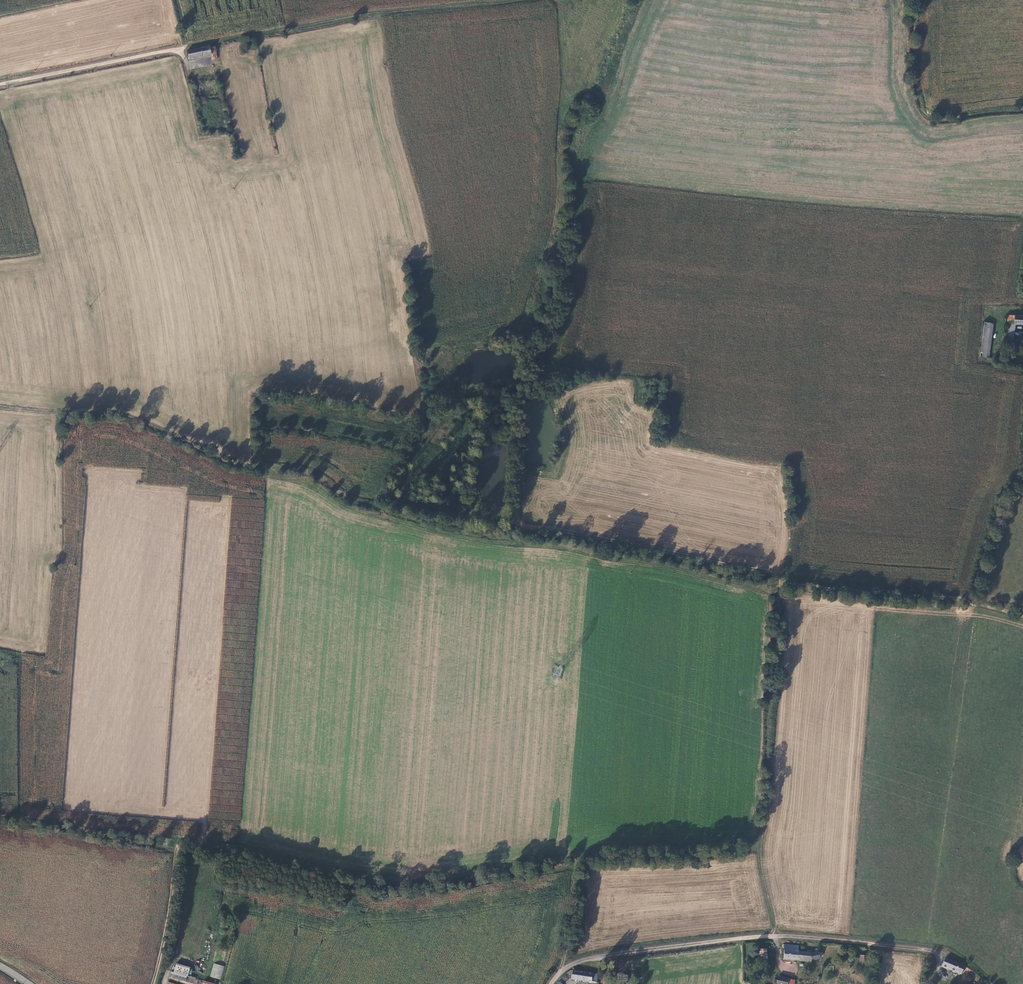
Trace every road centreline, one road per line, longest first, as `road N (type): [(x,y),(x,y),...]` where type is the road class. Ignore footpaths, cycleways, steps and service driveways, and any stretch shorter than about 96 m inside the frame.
road 1 (unclassified): [(552,983),(566,968),(594,959),(773,937),(953,957)]
road 2 (track): [(179,50),(512,0)]
road 3 (track): [(757,850),(778,581)]
road 4 (track): [(968,600),(778,581)]
road 5 (unclassified): [(0,85),(179,50)]
road 6 (track): [(152,983),(174,847)]

